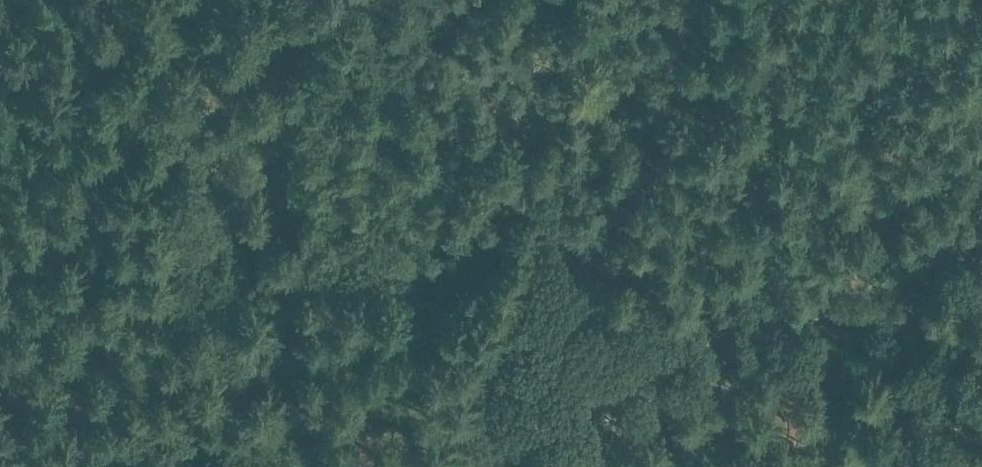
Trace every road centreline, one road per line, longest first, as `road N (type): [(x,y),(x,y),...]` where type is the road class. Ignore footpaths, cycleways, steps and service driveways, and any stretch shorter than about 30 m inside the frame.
road 1 (track): [(512,455),(981,240)]
road 2 (track): [(690,0),(512,455)]
road 3 (track): [(184,0),(323,466)]

